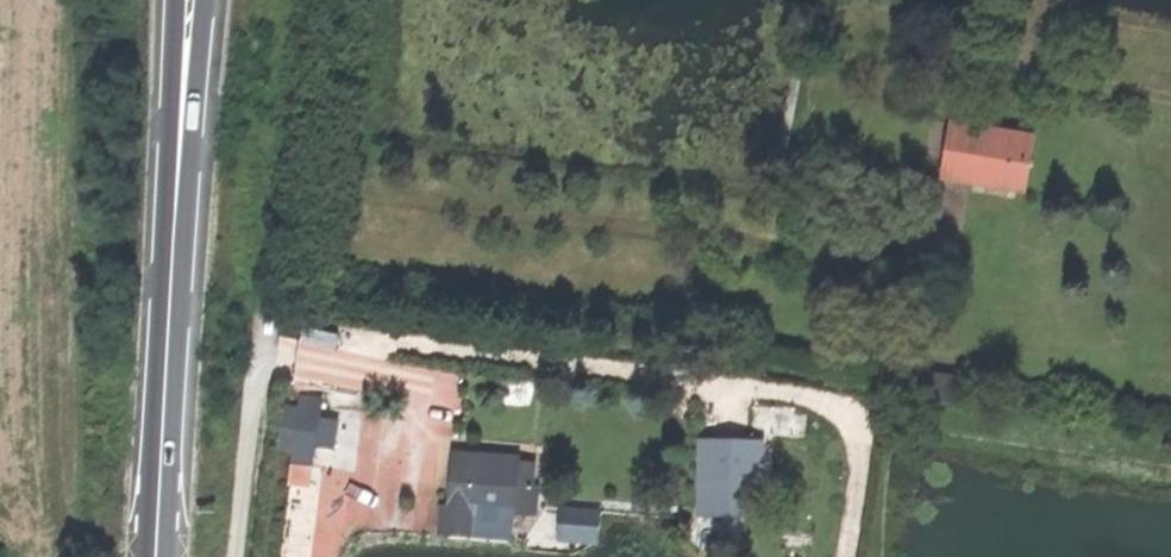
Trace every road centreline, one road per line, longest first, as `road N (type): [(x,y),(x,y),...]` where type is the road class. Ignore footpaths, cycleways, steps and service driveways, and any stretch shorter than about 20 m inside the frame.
road 1 (track): [(264,313),(849,406),(857,428),(839,556)]
road 2 (secondary): [(154,556),(187,0)]
road 3 (track): [(1047,75),(1170,103)]

